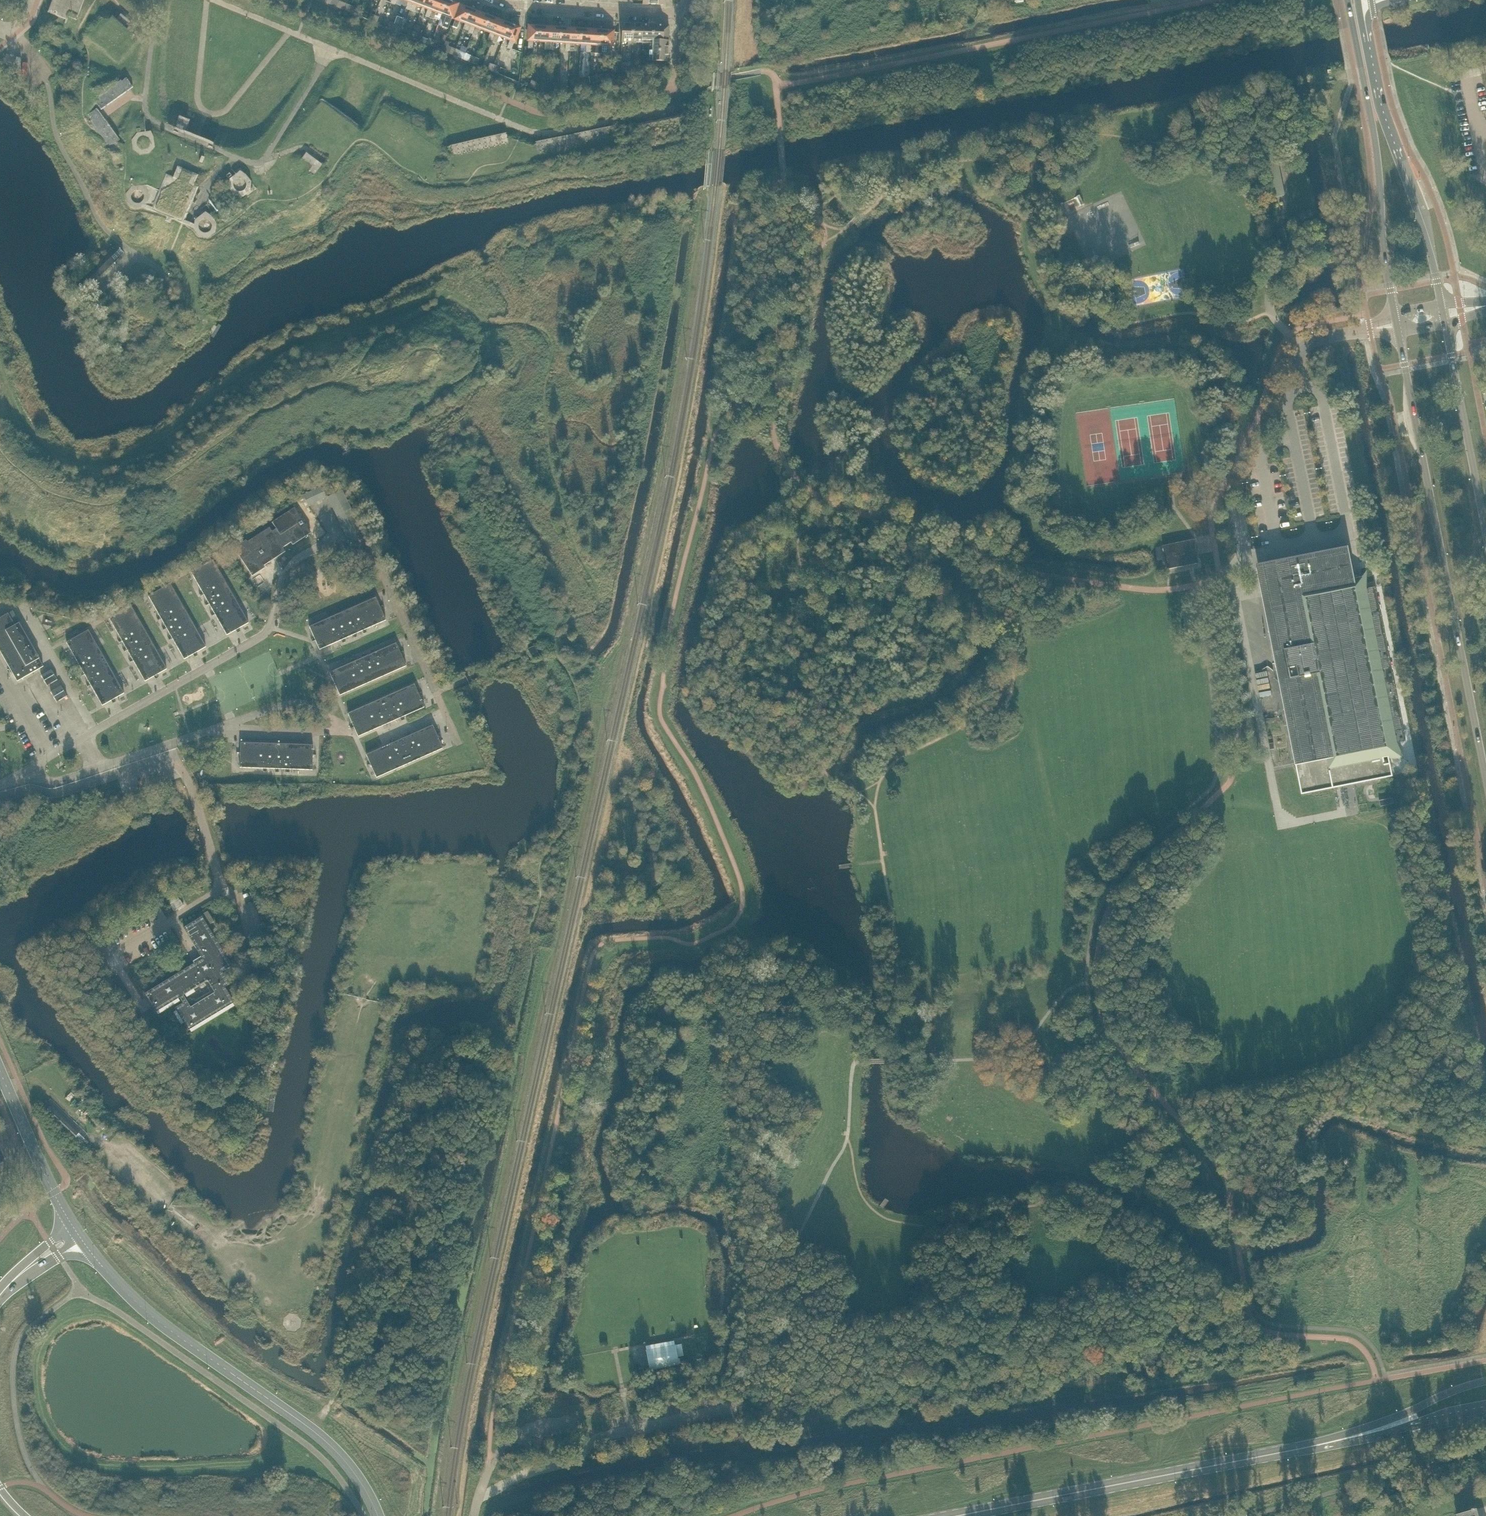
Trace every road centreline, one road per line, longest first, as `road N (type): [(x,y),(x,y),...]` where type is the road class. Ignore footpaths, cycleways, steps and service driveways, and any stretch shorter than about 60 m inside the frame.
road 1 (track): [(446,296),(293,347),(111,467),(43,444),(21,421),(0,368)]
road 2 (secondary): [(1397,325),(1485,774)]
road 3 (tertiary): [(378,1515),(352,1469),(316,1432),(159,1322),(83,1241)]
road 4 (secondary): [(1342,1440),(957,1515)]
road 5 (secondary): [(1349,0),(1376,138),(1397,325)]
road 6 (secondary): [(1444,315),(1382,106),(1362,0)]
road 7 (secondary): [(1485,529),(1444,315)]
road 8 (residential): [(504,0),(679,12),(687,0)]
road 9 (tertiary): [(73,1227),(0,1069)]
road 10 (secondary): [(1485,1381),(1342,1440)]
road 11 (secondary): [(1342,1440),(1485,1410)]

